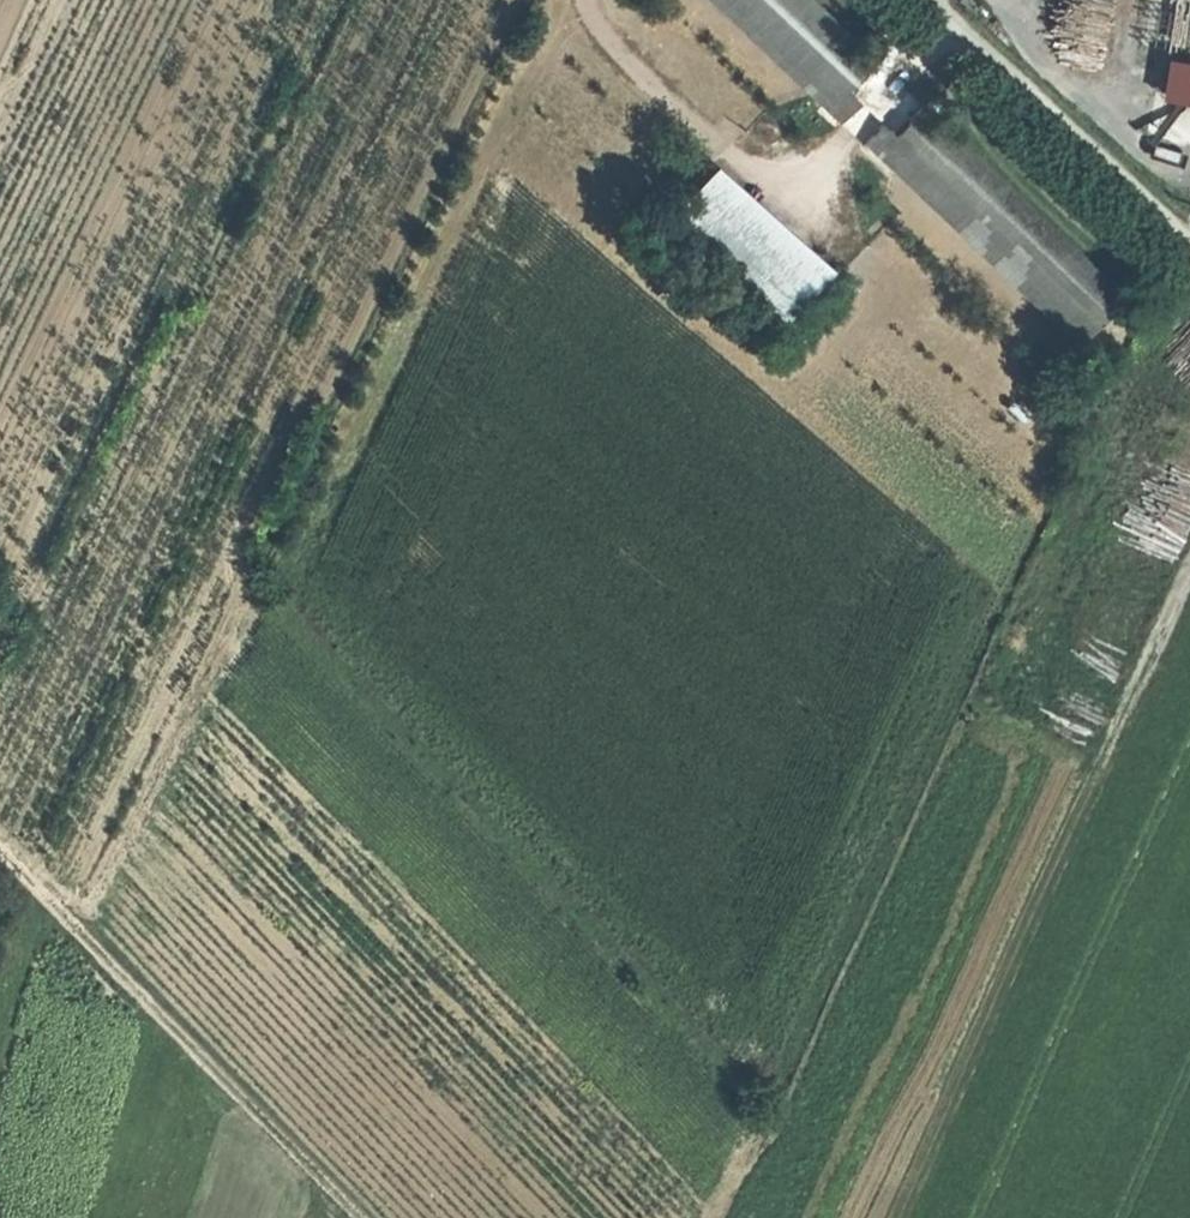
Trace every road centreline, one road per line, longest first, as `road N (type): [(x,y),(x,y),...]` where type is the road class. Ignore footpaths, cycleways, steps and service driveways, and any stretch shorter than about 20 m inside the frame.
road 1 (track): [(897,1217),(1189,584)]
road 2 (track): [(355,1217),(0,853)]

